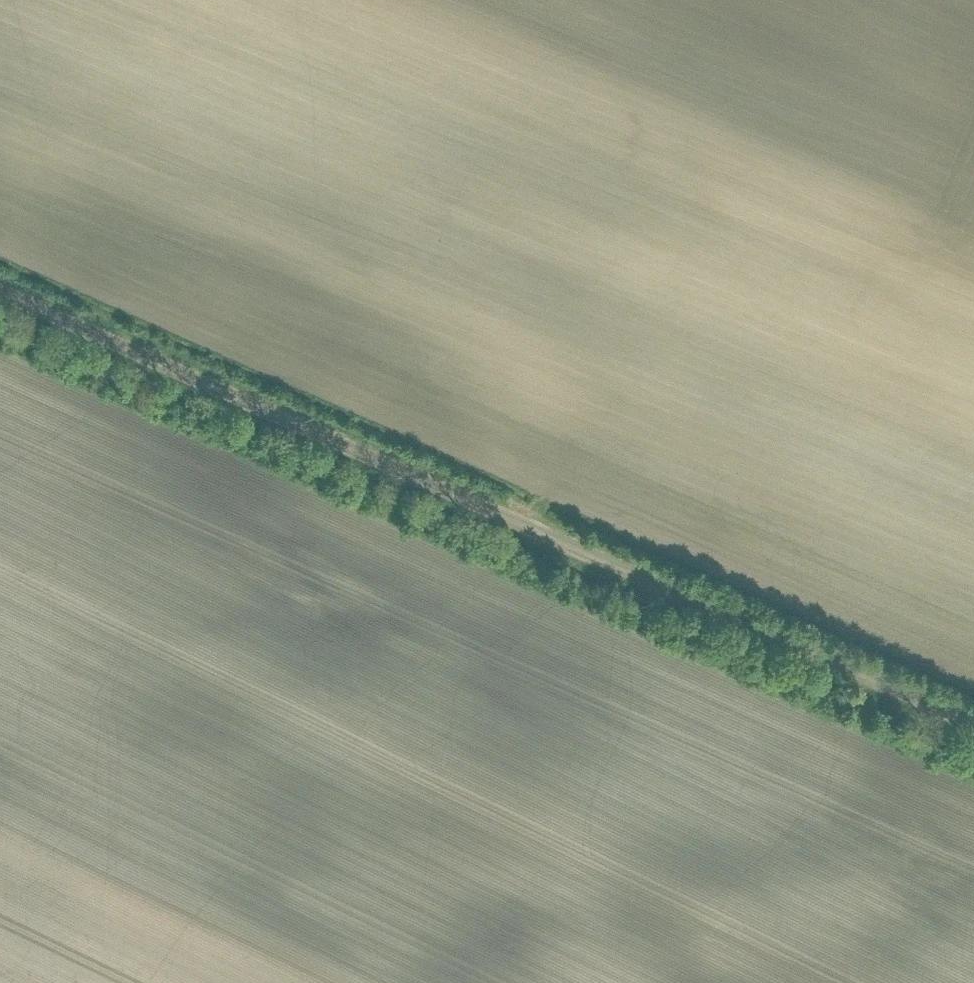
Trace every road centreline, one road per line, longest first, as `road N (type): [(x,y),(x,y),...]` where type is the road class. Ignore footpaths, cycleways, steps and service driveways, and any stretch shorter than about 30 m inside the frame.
road 1 (unclassified): [(973,721),(0,284)]

